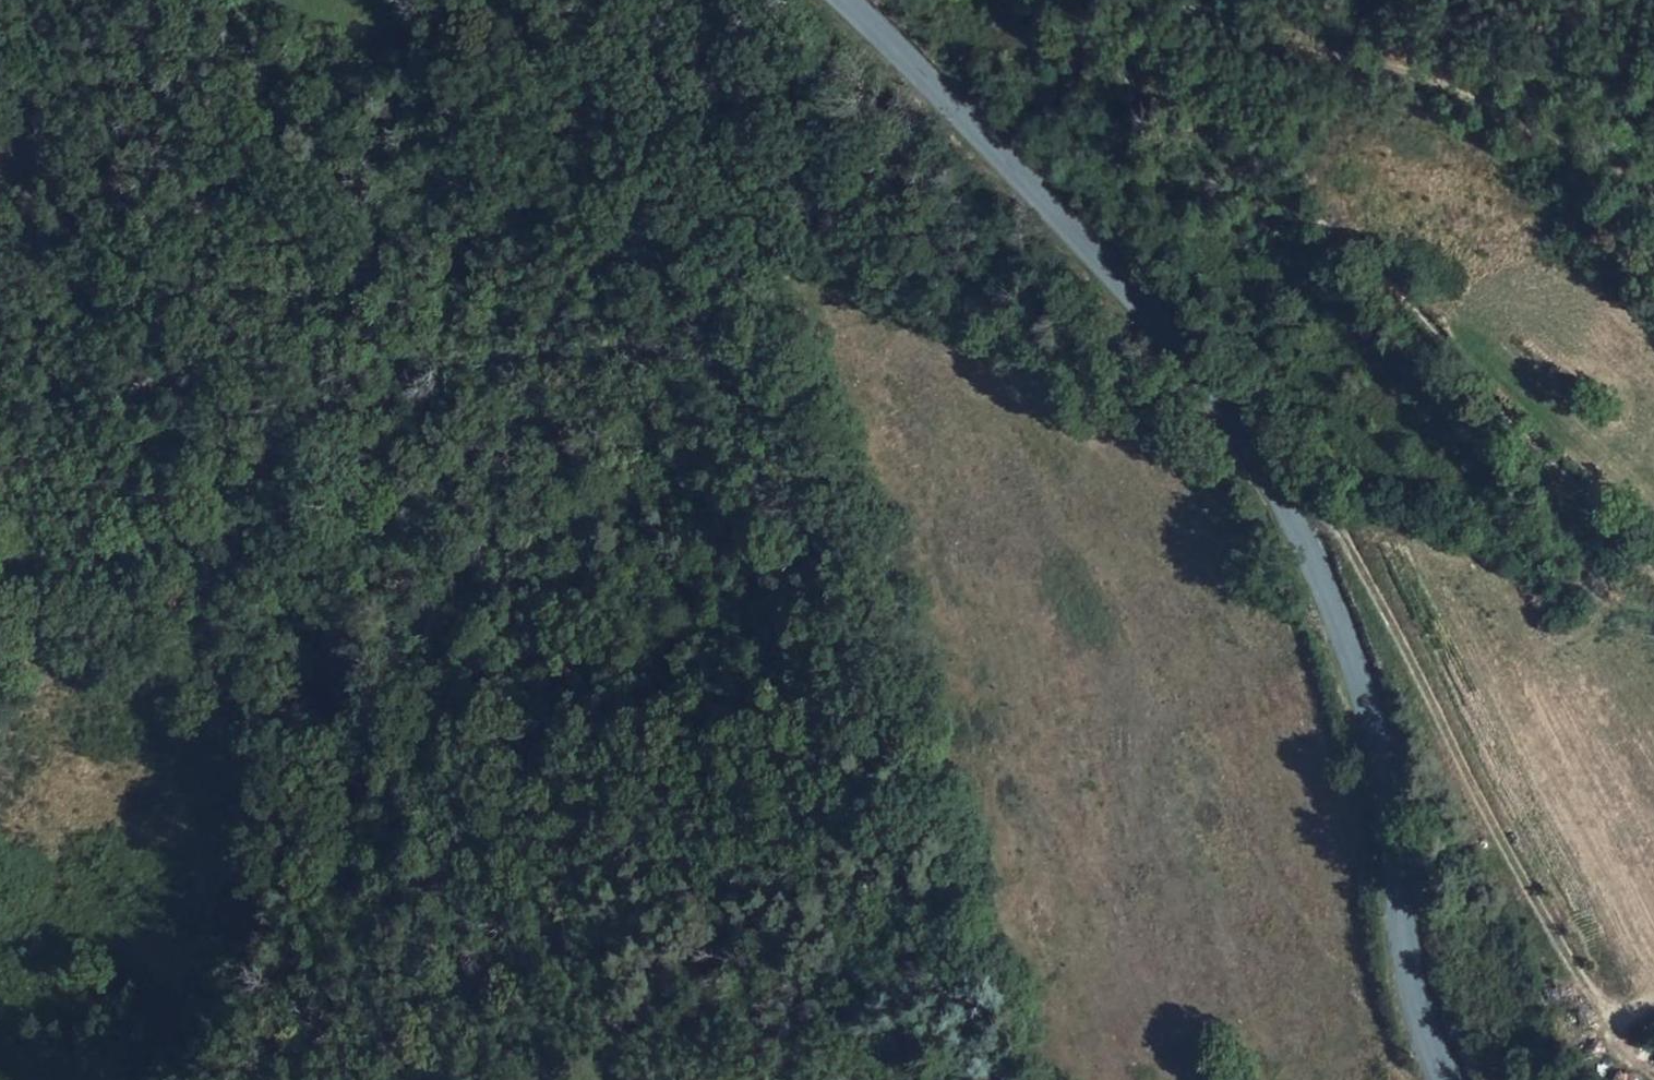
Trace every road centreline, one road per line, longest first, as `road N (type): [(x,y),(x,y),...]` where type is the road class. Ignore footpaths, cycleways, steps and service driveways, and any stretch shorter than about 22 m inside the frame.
road 1 (tertiary): [(843,0),(1169,326),(1271,476),(1337,617),(1376,725),(1422,1018),(1449,1079)]
road 2 (track): [(1653,564),(1380,267),(1316,210),(1099,53),(1044,0)]
road 3 (track): [(1653,178),(1397,62),(1240,30),(1168,0)]

